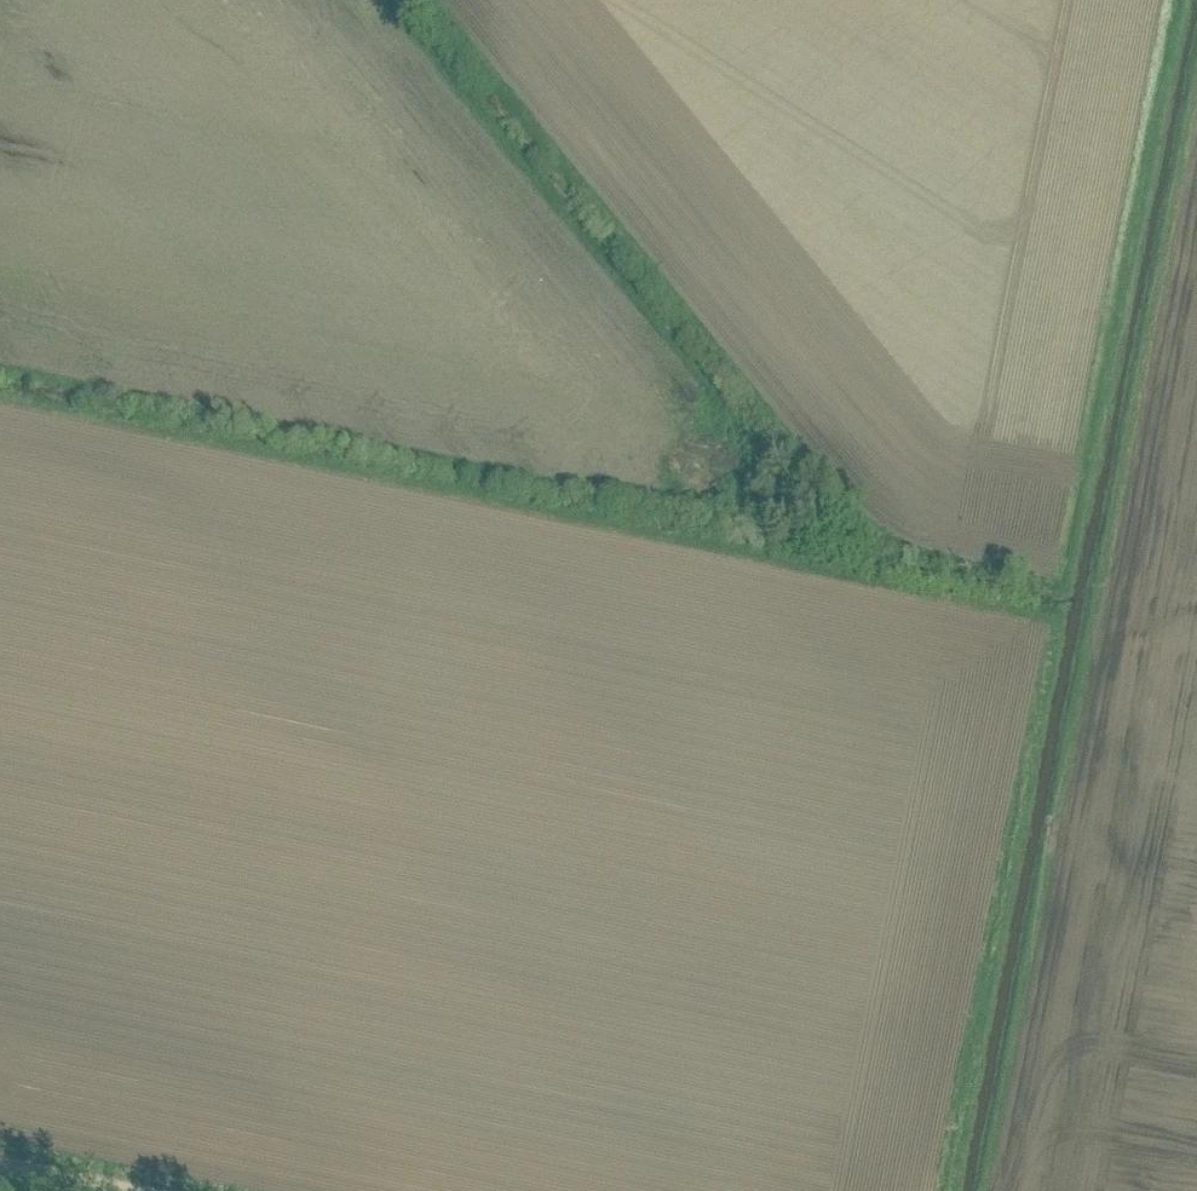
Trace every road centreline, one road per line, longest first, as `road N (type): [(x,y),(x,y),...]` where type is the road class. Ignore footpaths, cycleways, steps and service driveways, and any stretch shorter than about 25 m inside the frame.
road 1 (unclassified): [(0,1162),(135,1190)]

